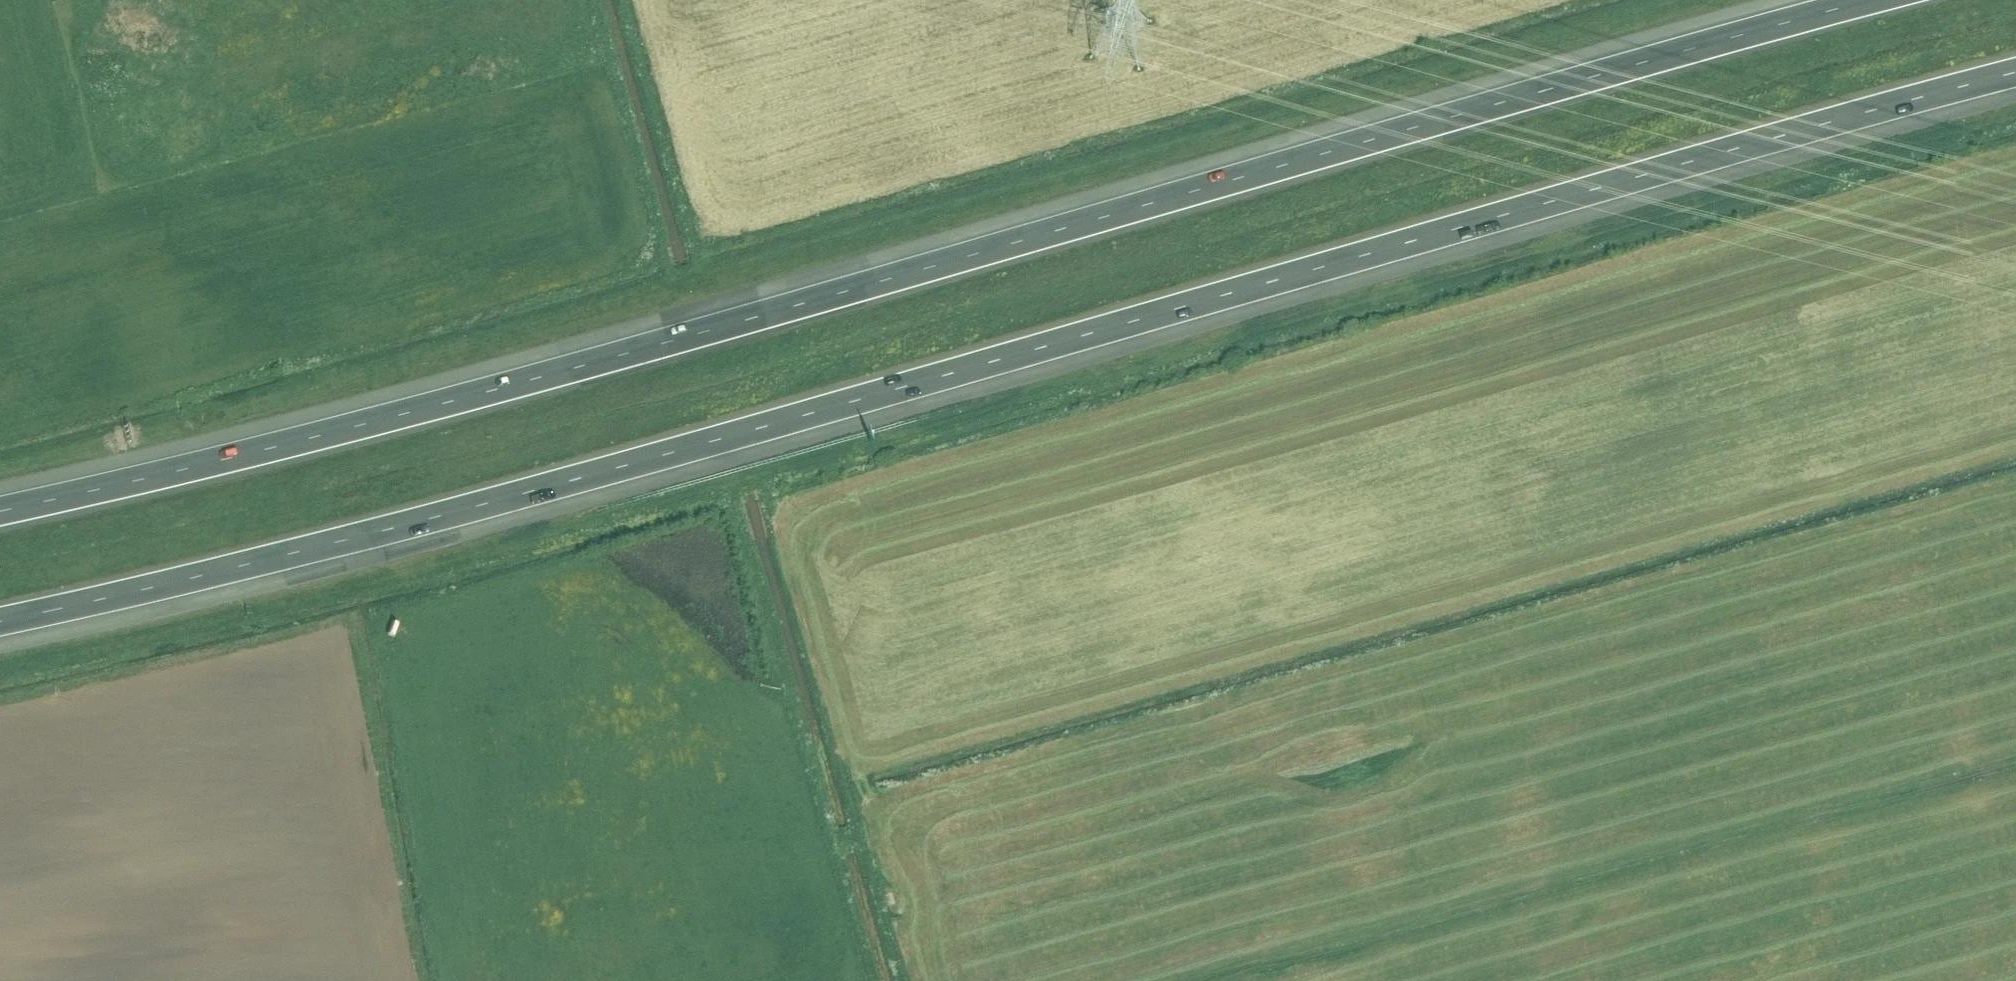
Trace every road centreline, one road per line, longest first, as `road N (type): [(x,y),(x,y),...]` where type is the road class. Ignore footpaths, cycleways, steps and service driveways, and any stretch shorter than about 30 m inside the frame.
road 1 (motorway): [(0,616),(172,582),(2015,76)]
road 2 (motorway): [(1866,0),(144,465),(0,496)]

